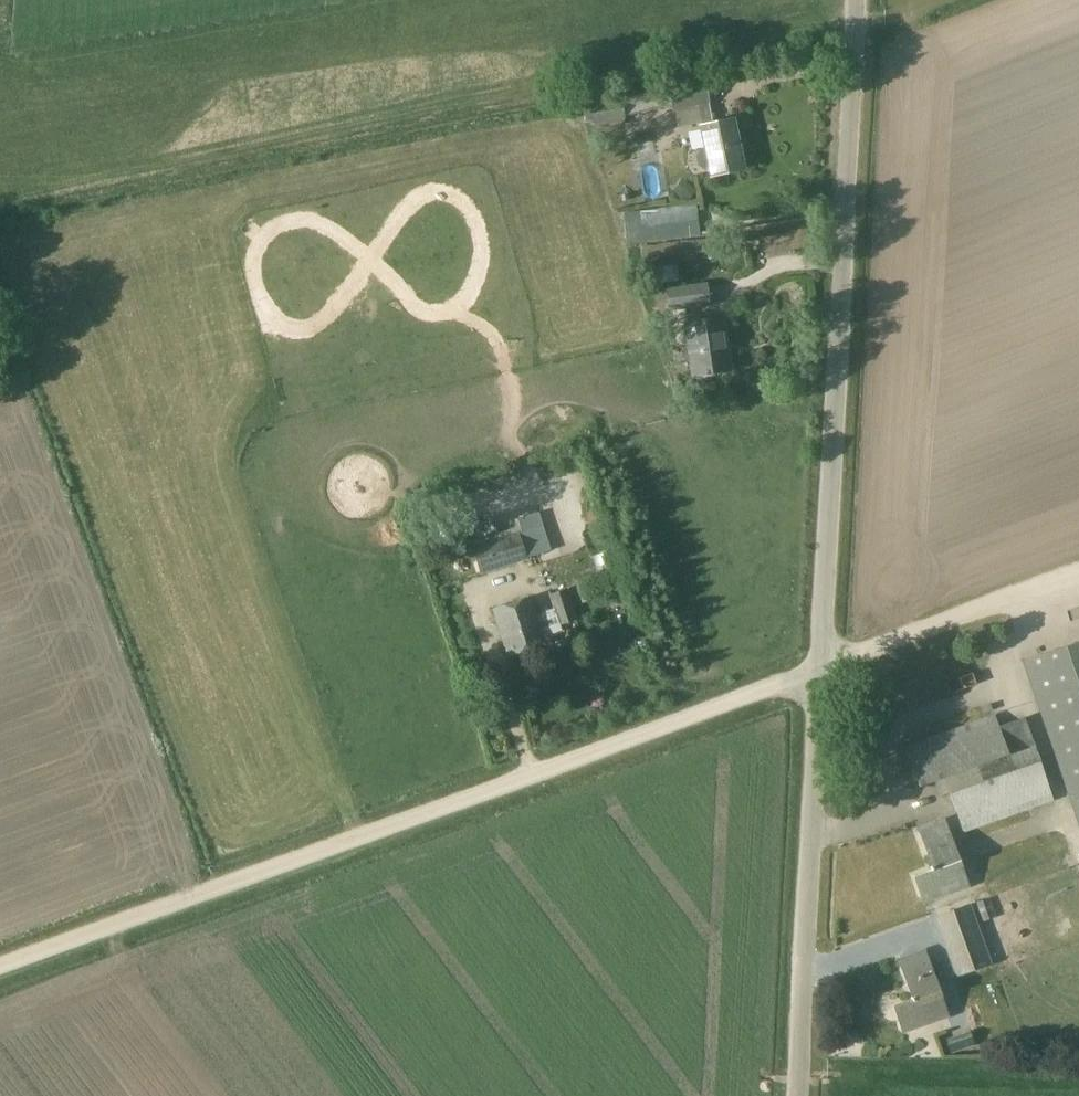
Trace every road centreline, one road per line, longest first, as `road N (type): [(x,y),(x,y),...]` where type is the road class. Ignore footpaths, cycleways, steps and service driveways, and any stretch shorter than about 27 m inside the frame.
road 1 (unclassified): [(798,1095),(858,0)]
road 2 (track): [(218,889),(1078,576)]
road 3 (track): [(0,967),(218,889)]

